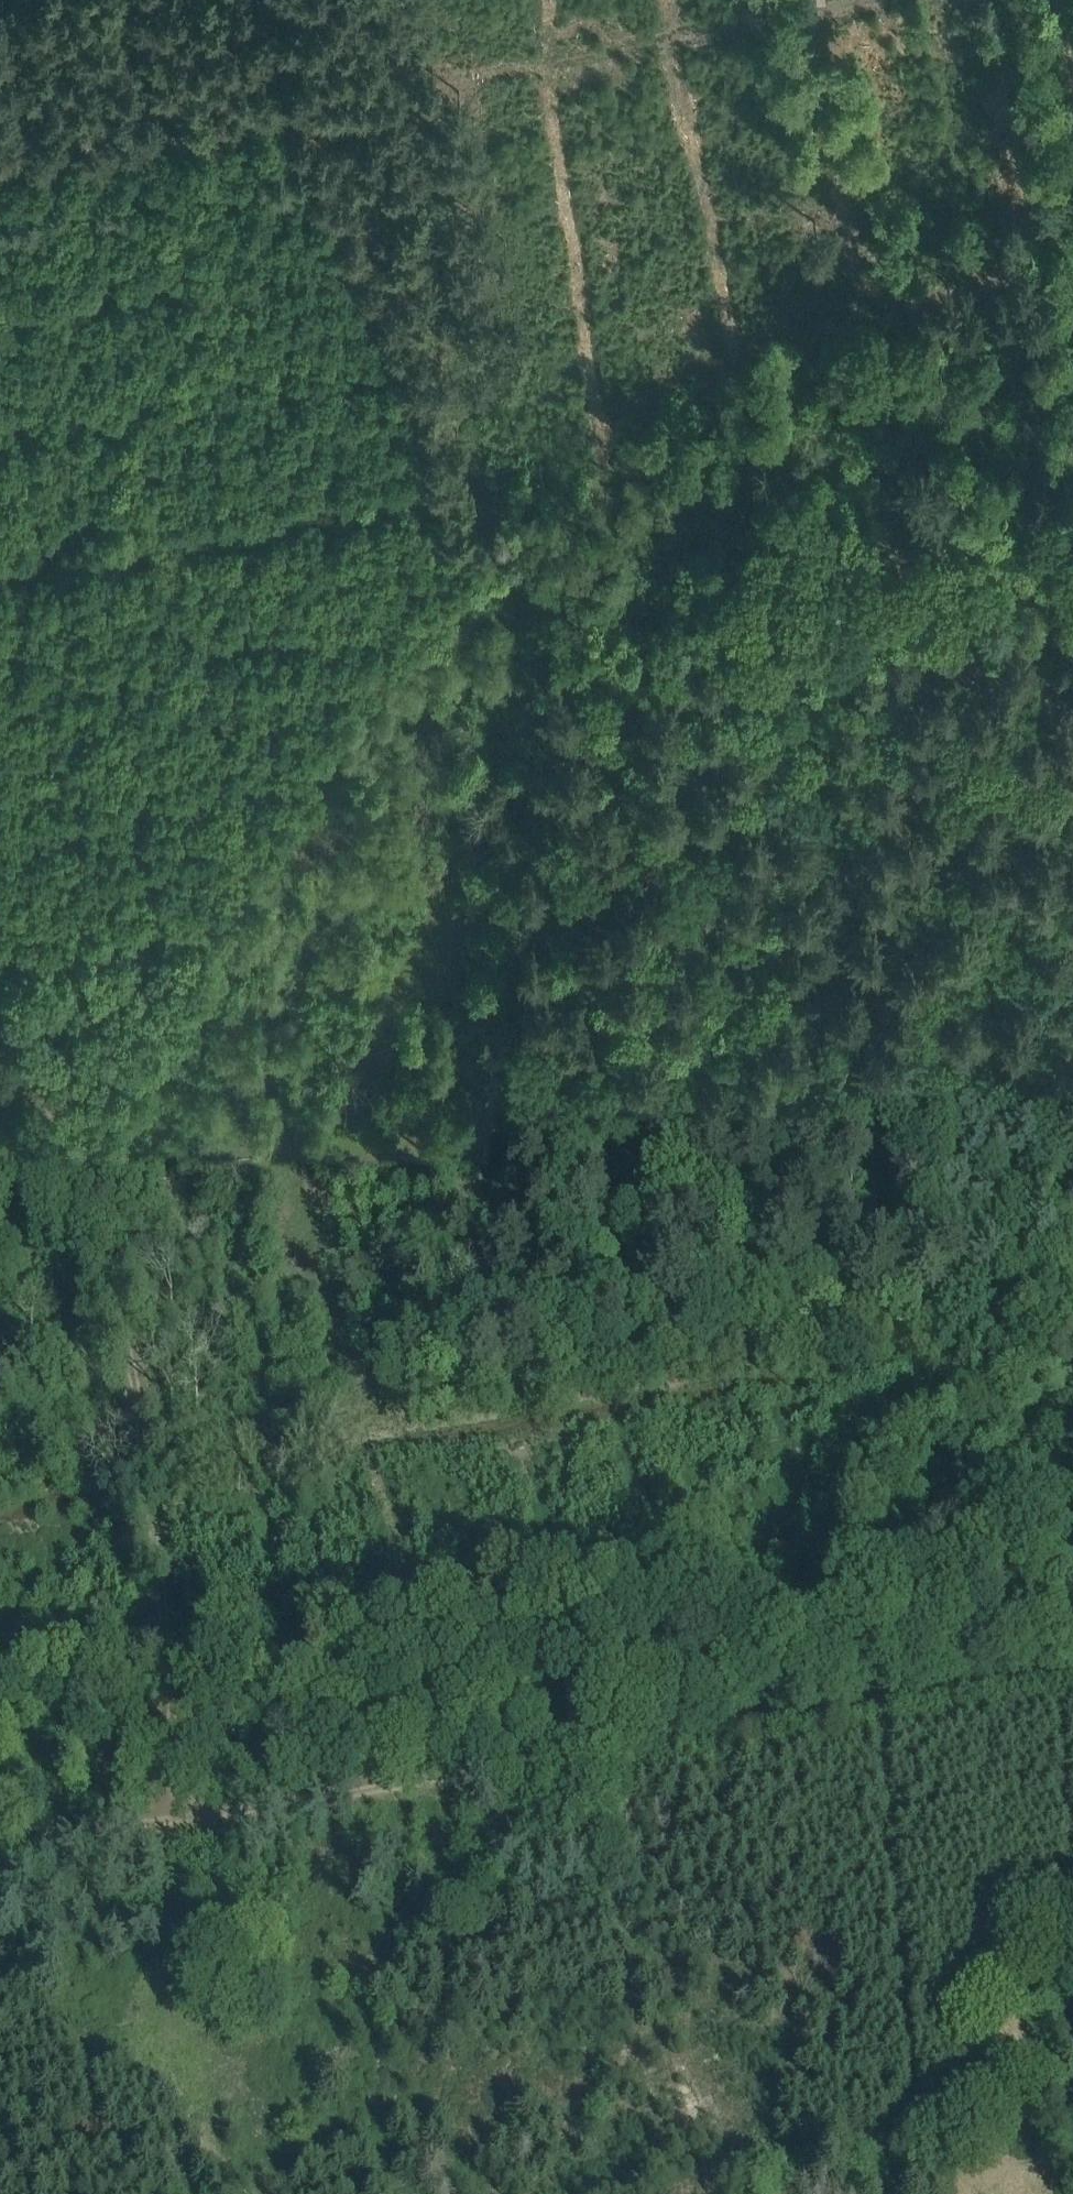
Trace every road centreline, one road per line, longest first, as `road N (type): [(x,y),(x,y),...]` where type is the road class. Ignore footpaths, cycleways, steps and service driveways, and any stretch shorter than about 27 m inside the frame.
road 1 (track): [(1072,1672),(0,1852)]
road 2 (track): [(179,1823),(161,1604),(117,1292),(85,1192),(0,1000)]
road 3 (track): [(1048,0),(1072,142)]

